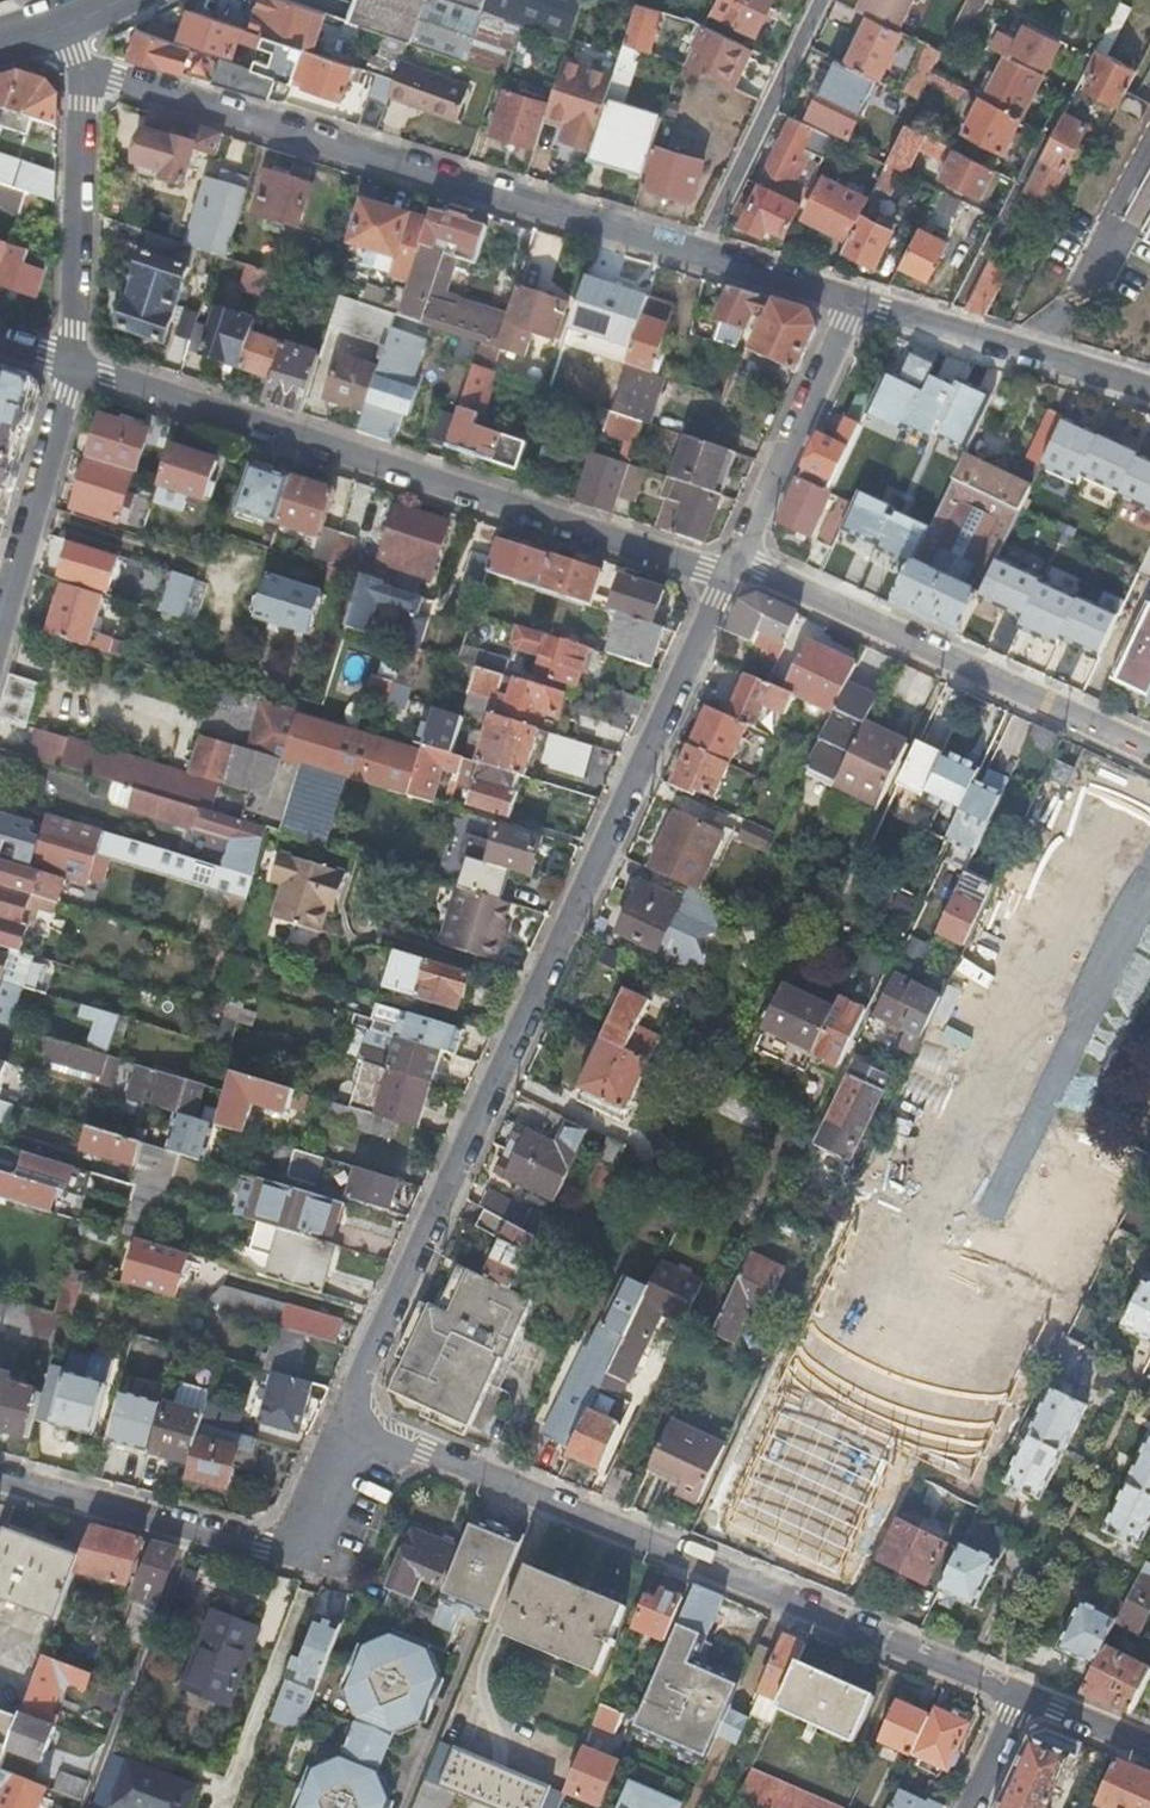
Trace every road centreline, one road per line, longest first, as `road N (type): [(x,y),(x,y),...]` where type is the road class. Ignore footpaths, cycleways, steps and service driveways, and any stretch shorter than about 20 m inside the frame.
road 1 (residential): [(349,1421),(360,1378),(731,569)]
road 2 (residential): [(1018,1692),(349,1421)]
road 3 (residential): [(731,569),(72,366)]
road 4 (residential): [(81,70),(700,256)]
road 5 (residential): [(1149,749),(759,574),(731,569)]
road 6 (residential): [(854,301),(1149,387)]
road 7 (residential): [(293,1553),(0,1478)]
road 8 (residential): [(81,70),(72,366)]
road 9 (residential): [(731,569),(854,301)]
road 10 (residential): [(700,256),(824,0)]
road 11 (residential): [(72,366),(0,635)]
road 12 (residential): [(700,256),(854,301)]
road 13 (residential): [(293,1553),(349,1421)]
road 14 (residential): [(1149,1743),(1018,1692)]
road 15 (residential): [(1018,1692),(965,1807)]

